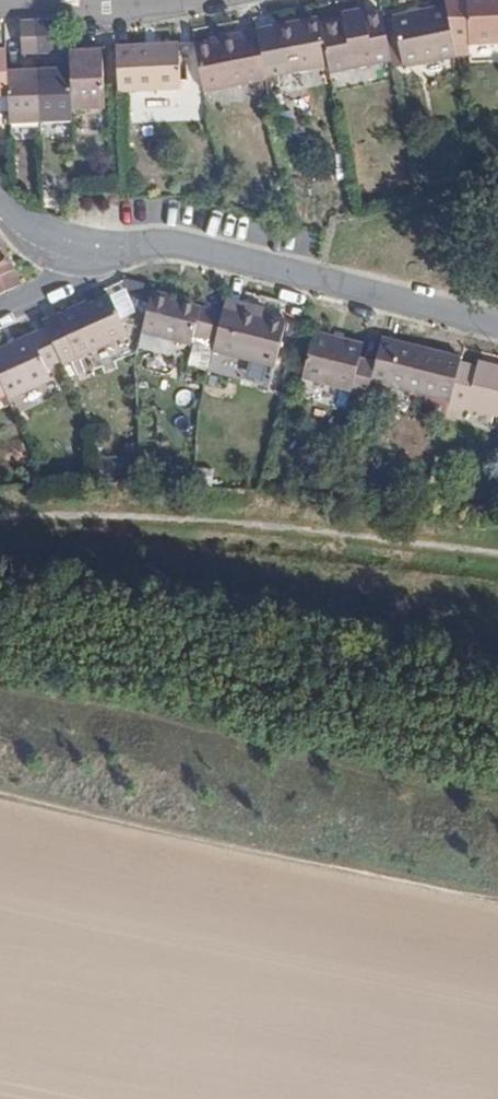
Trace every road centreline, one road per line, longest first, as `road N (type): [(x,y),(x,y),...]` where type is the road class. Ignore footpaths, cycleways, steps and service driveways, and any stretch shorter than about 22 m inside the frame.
road 1 (track): [(497,906),(0,798)]
road 2 (track): [(497,547),(139,501),(0,507)]
road 3 (residential): [(497,325),(170,241),(91,248)]
road 4 (residential): [(0,1),(189,0)]

